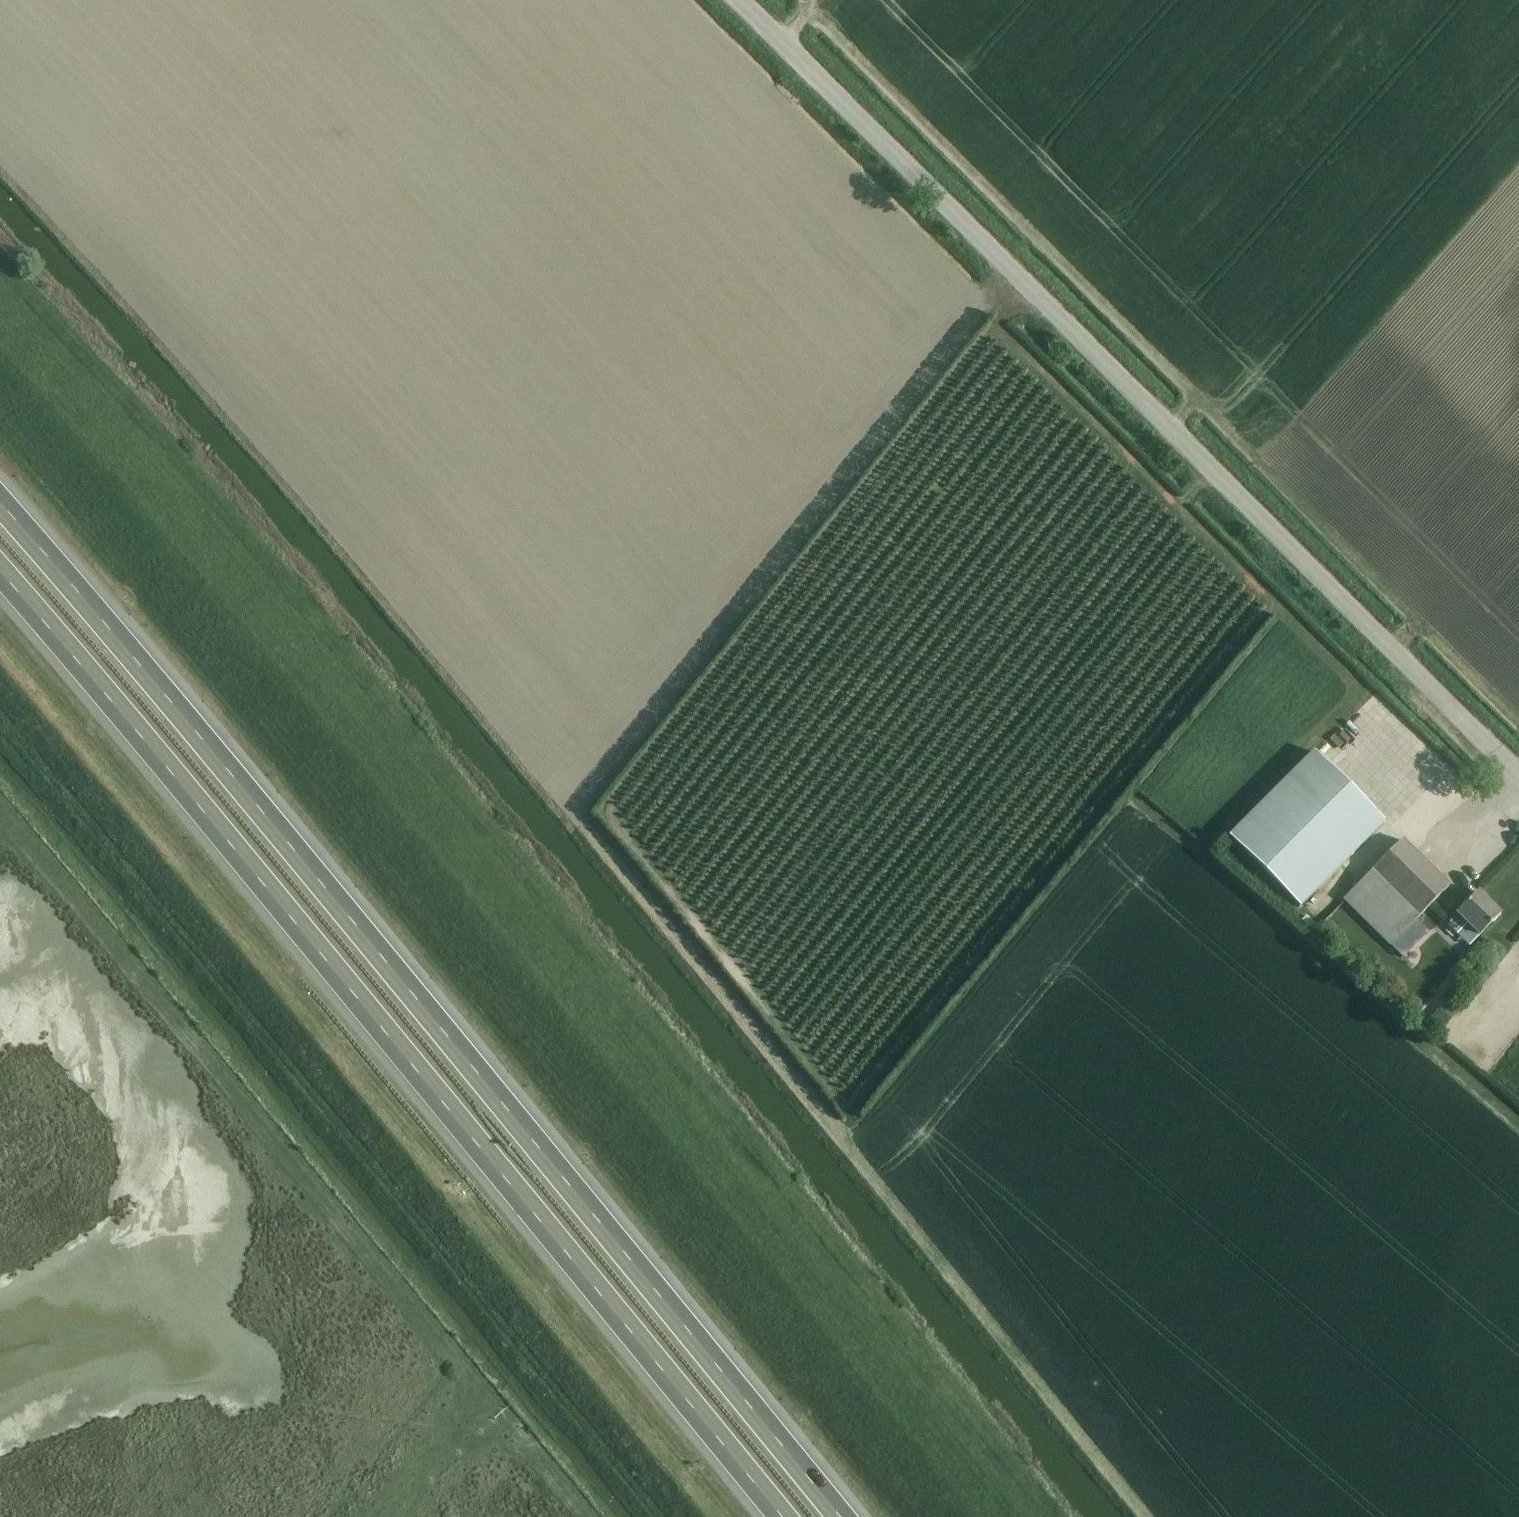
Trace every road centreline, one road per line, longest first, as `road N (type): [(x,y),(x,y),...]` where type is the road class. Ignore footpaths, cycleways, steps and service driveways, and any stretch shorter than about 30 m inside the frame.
road 1 (trunk): [(847,1516),(0,493)]
road 2 (trunk): [(0,581),(772,1516)]
road 3 (unclassified): [(1518,776),(739,0)]

